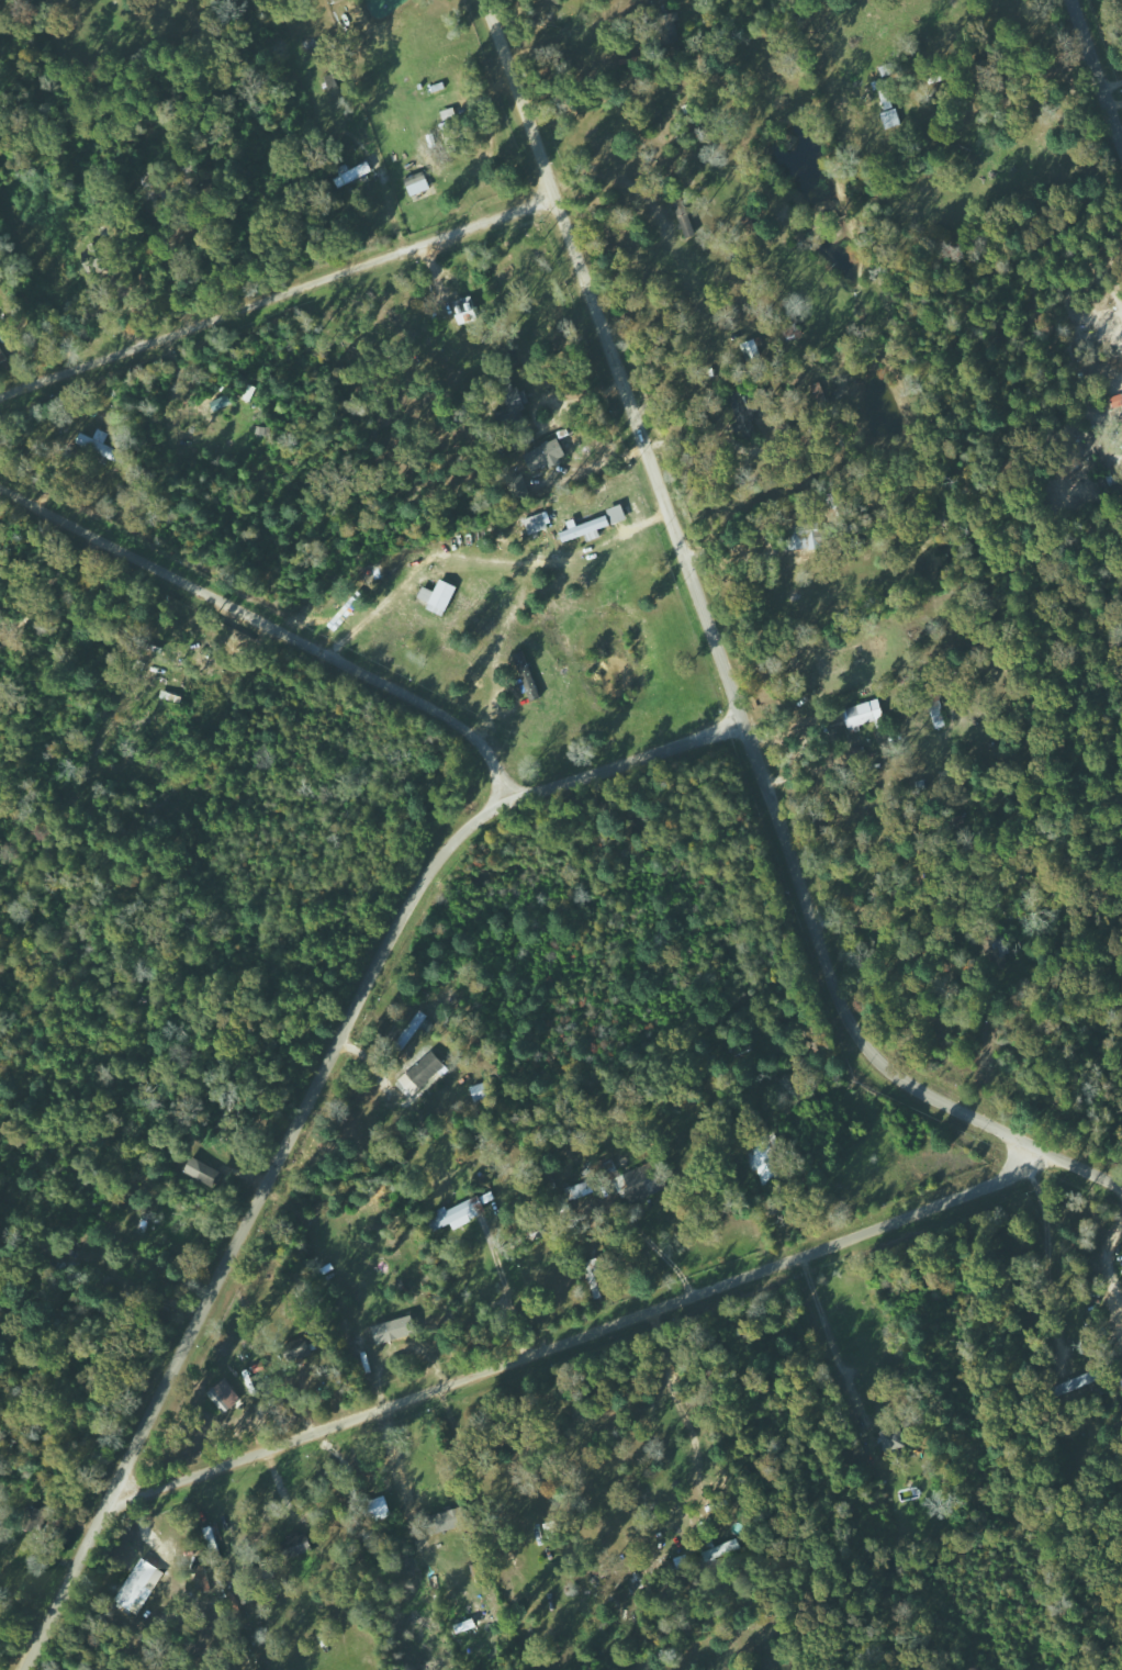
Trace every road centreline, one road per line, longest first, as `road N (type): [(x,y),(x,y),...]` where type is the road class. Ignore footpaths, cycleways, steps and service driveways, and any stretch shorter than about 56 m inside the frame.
road 1 (tertiary): [(25,1669),(427,868),(460,829),(506,799)]
road 2 (residential): [(111,1498),(132,1501),(1009,1178),(1039,1150)]
road 3 (tertiary): [(741,724),(482,0)]
road 4 (residential): [(1121,1187),(910,1089),(864,1050),(837,1010),(741,724)]
road 5 (residential): [(506,799),(469,738),(434,711),(0,488)]
road 6 (residential): [(0,400),(551,195)]
road 7 (tertiary): [(506,799),(741,724)]
road 8 (tertiary): [(1121,155),(1068,0)]

